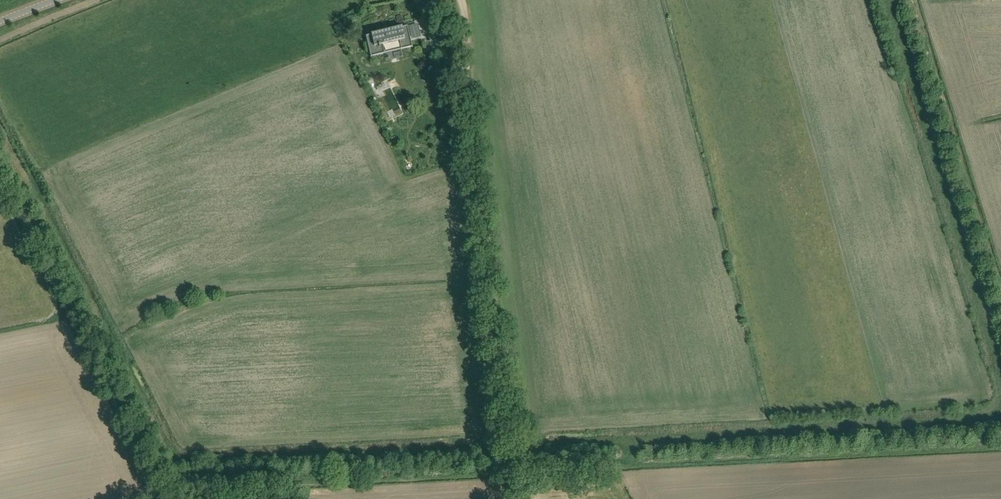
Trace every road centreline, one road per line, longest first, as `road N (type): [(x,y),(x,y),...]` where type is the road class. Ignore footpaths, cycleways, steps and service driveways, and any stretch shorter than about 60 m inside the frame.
road 1 (track): [(508,498),(471,132),(448,29),(452,0)]

